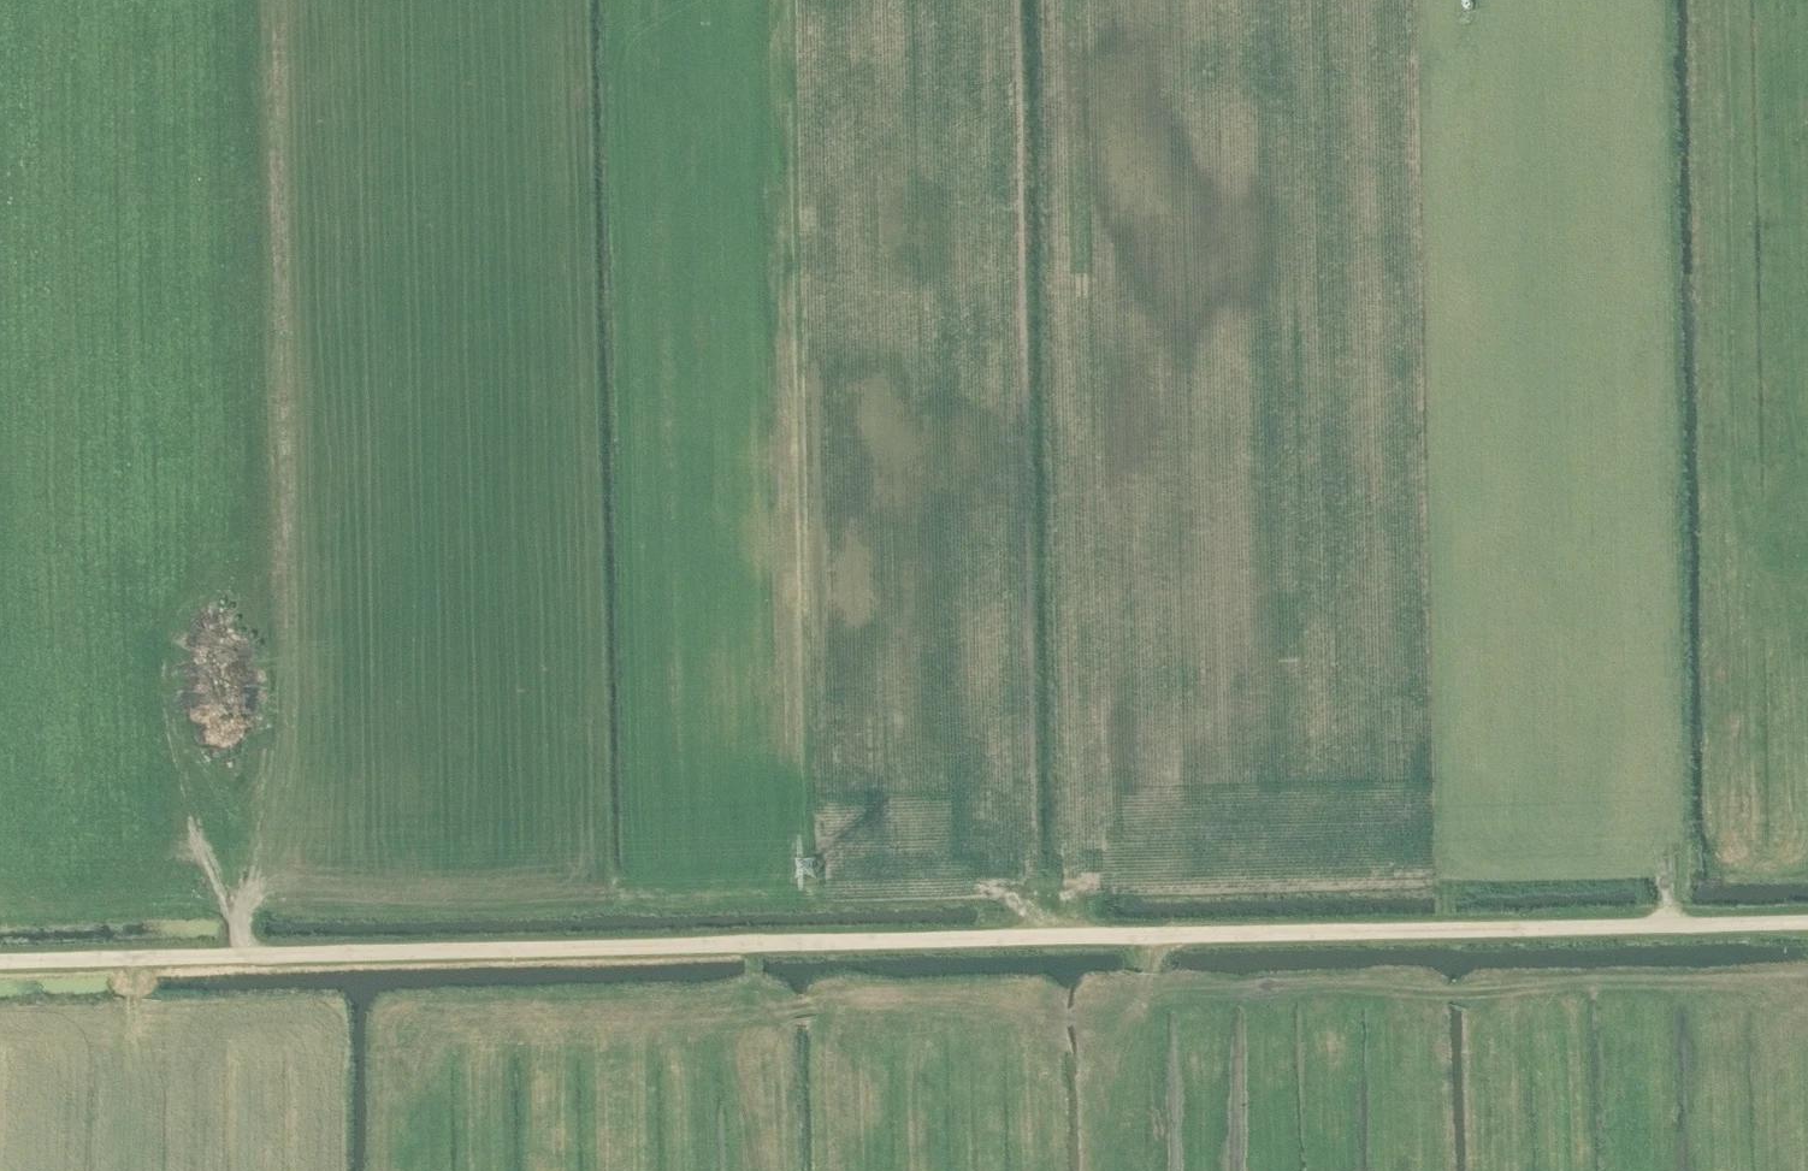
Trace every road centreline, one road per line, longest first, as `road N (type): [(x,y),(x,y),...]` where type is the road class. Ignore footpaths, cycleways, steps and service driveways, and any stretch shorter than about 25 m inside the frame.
road 1 (unclassified): [(0,962),(1807,923)]

